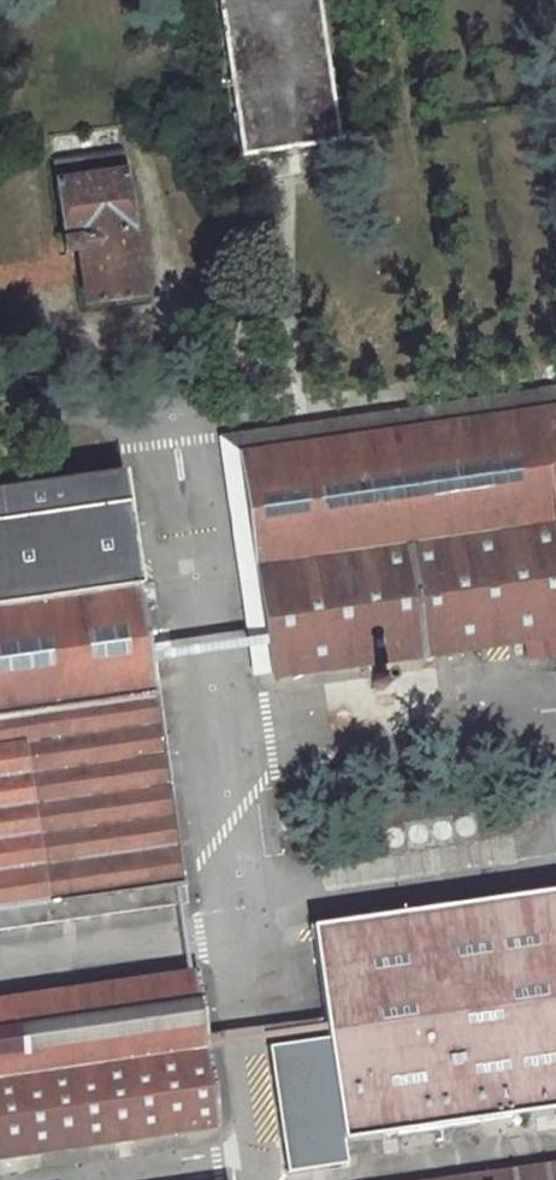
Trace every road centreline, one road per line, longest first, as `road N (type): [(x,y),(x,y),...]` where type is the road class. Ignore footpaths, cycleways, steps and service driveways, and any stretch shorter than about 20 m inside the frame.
road 1 (track): [(298,370),(165,309)]

